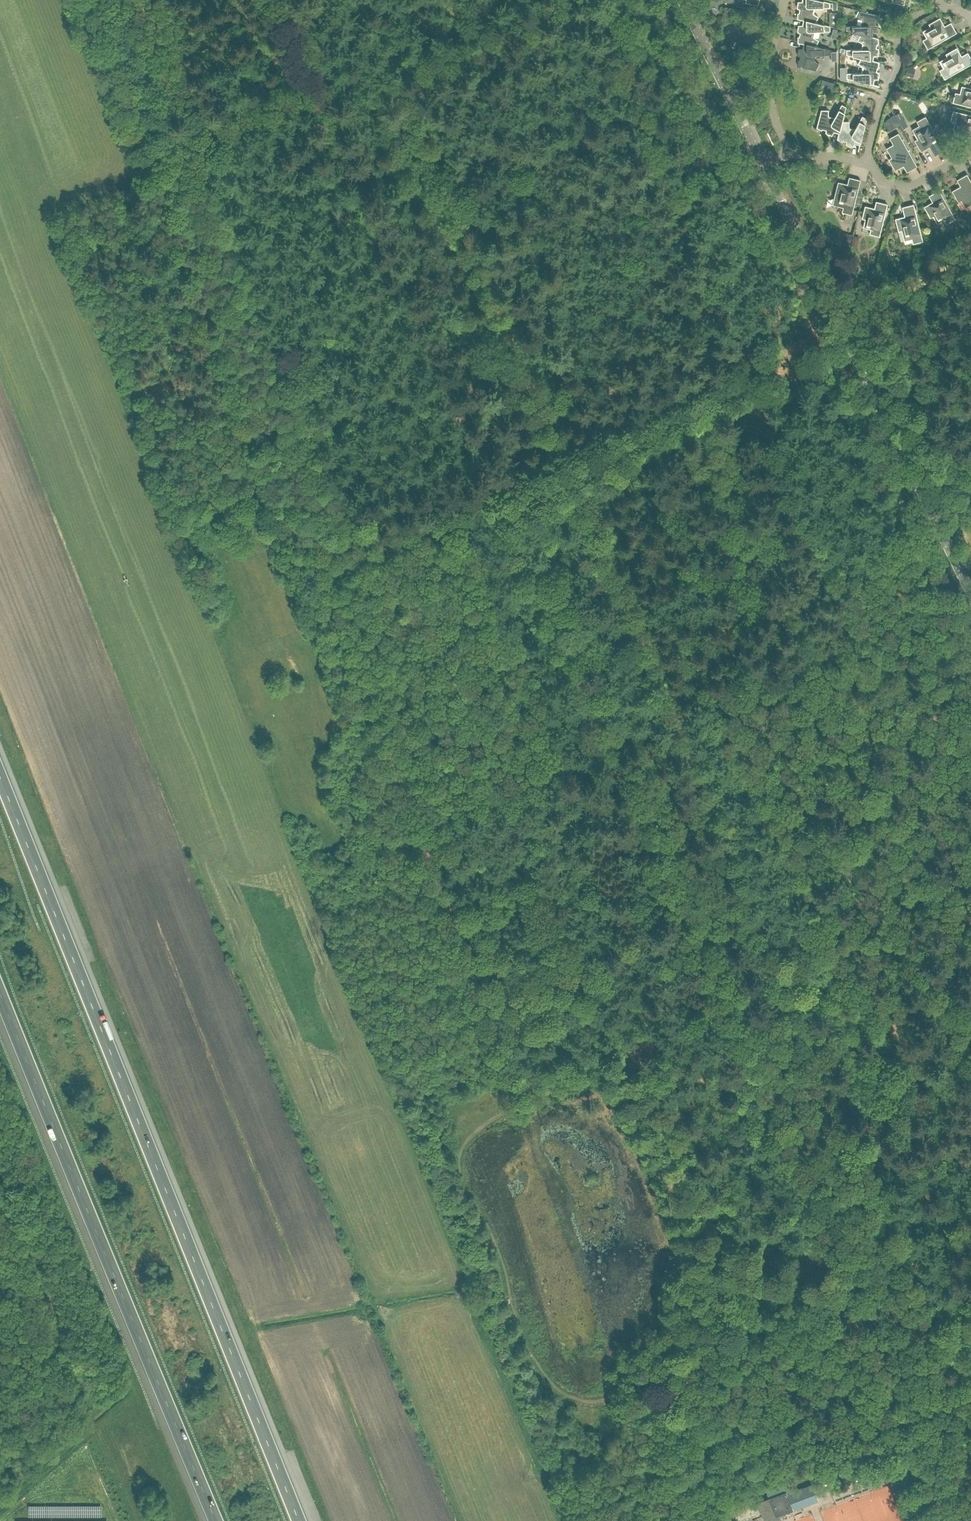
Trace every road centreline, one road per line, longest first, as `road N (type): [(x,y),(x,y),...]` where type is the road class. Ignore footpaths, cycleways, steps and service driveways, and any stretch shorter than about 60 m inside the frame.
road 1 (motorway): [(300,1520),(0,767)]
road 2 (motorway): [(0,993),(215,1520)]
road 3 (secondary): [(970,592),(764,167)]
road 4 (track): [(570,473),(970,251)]
road 5 (secondary): [(764,167),(683,0)]
road 6 (residential): [(867,162),(900,31),(937,4)]
road 7 (residential): [(787,158),(766,76),(783,0)]
road 8 (residential): [(970,155),(910,189),(887,186),(867,162)]

